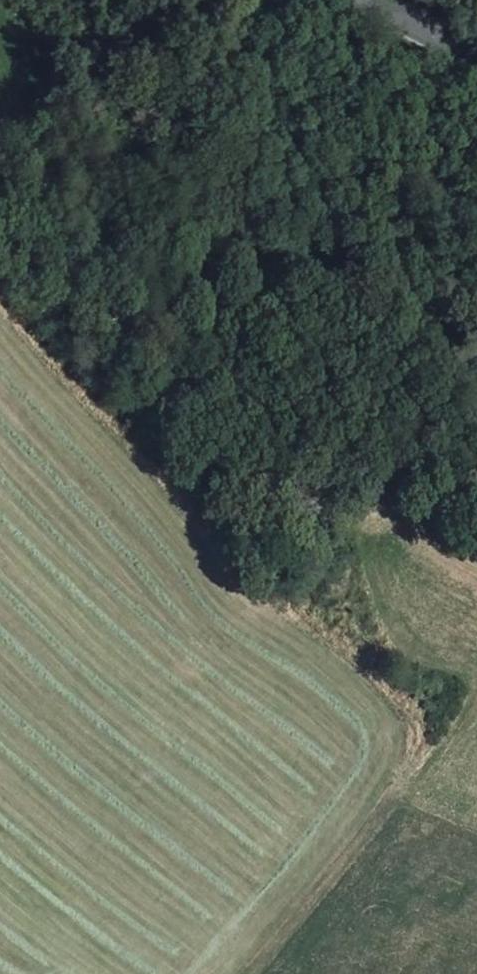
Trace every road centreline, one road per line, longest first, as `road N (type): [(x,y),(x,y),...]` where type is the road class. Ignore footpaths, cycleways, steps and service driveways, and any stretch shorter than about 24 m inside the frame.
road 1 (tertiary): [(365,0),(476,59)]

